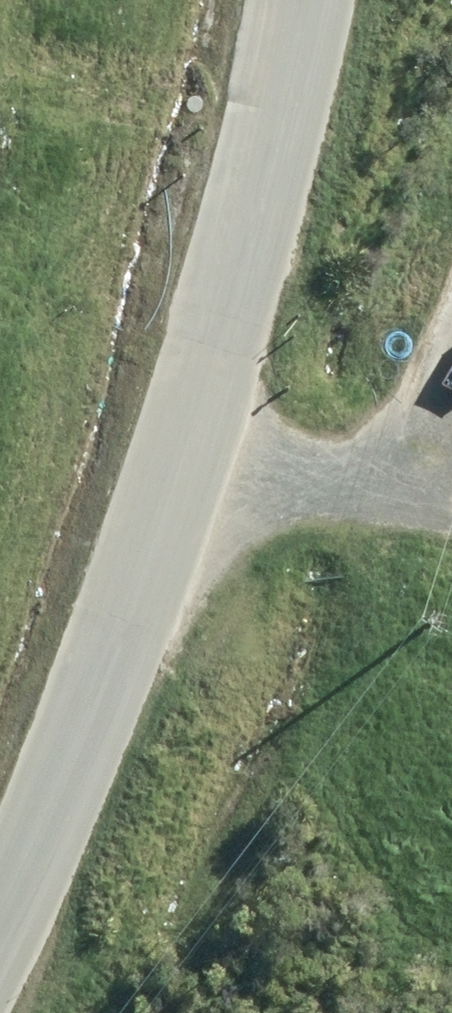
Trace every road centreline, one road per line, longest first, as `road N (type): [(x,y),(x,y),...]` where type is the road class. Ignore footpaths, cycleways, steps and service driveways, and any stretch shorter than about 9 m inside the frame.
road 1 (track): [(312,0),(156,516),(0,932)]
road 2 (track): [(172,463),(451,527)]
road 3 (track): [(385,511),(451,293)]

